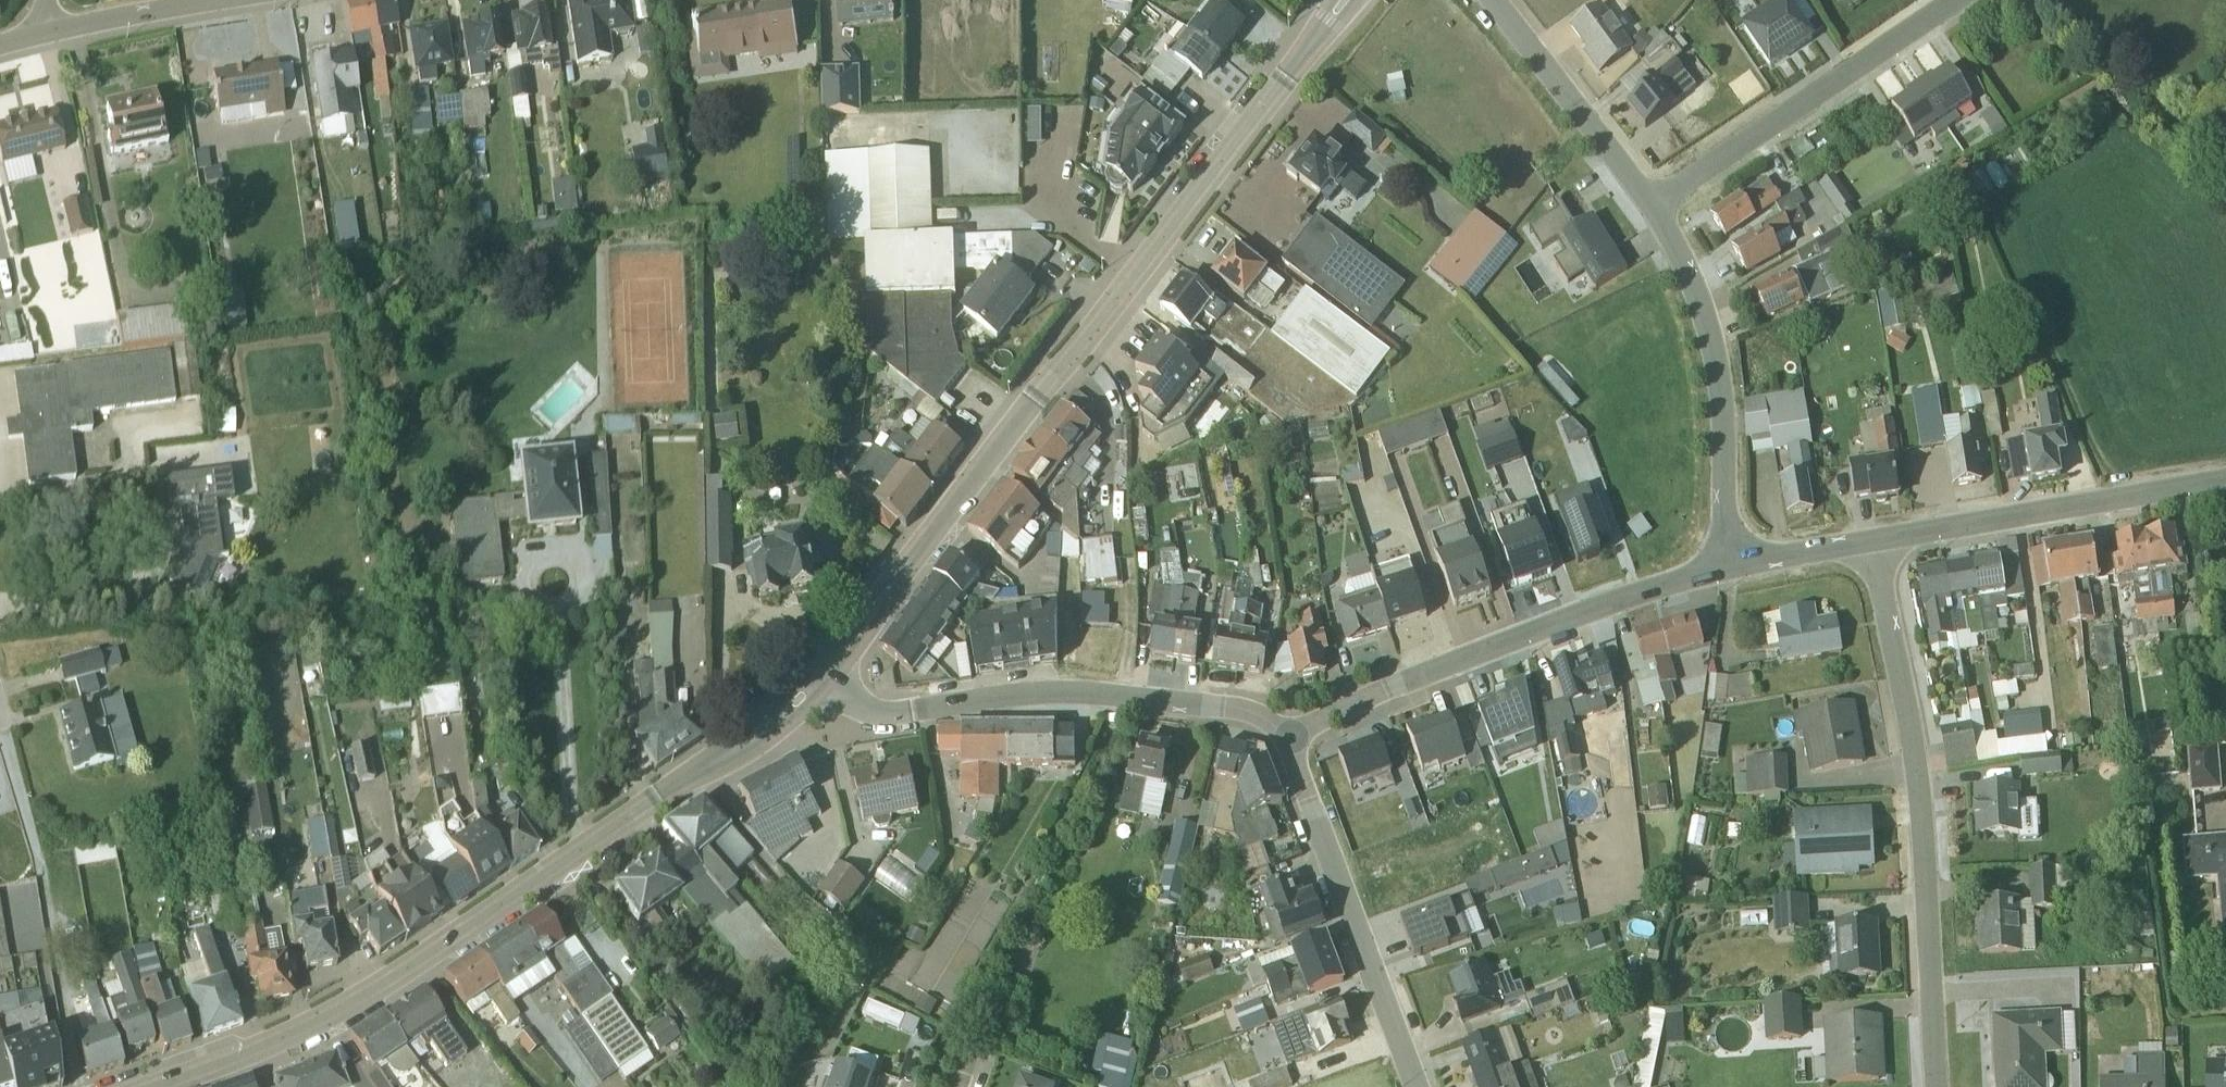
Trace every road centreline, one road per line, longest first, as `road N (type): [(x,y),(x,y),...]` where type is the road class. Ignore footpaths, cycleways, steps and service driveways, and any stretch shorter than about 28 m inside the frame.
road 1 (secondary): [(818,676),(1344,0)]
road 2 (secondary): [(151,1086),(305,1029),(366,995),(762,730),(818,676)]
road 3 (residential): [(1934,1086),(1916,761),(1871,541)]
road 4 (residential): [(818,676),(872,713),(1071,693),(1257,711),(1284,734)]
road 5 (residential): [(1284,734),(1384,687),(1572,617),(1732,568)]
road 6 (residential): [(1649,207),(1702,301),(1717,359),(1732,568)]
road 7 (residential): [(1284,734),(1416,1086)]
road 8 (residential): [(1957,0),(1649,207)]
road 9 (residential): [(1871,541),(2225,479)]
road 10 (residential): [(1493,0),(1649,207)]
road 11 (residential): [(45,33),(225,0)]
road 12 (residential): [(1732,568),(1871,541)]

